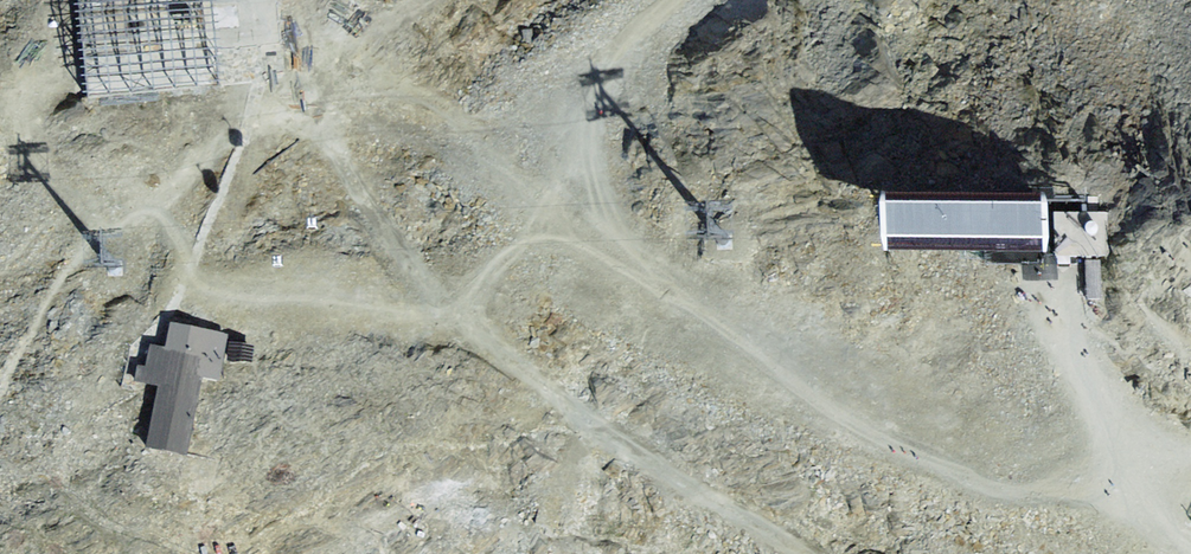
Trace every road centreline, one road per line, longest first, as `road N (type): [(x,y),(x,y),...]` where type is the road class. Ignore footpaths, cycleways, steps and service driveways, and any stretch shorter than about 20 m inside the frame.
road 1 (track): [(685,0),(610,85),(594,150),(601,253),(546,255),(476,289),(449,321),(584,430),(787,553)]
road 2 (track): [(447,0),(342,60)]

